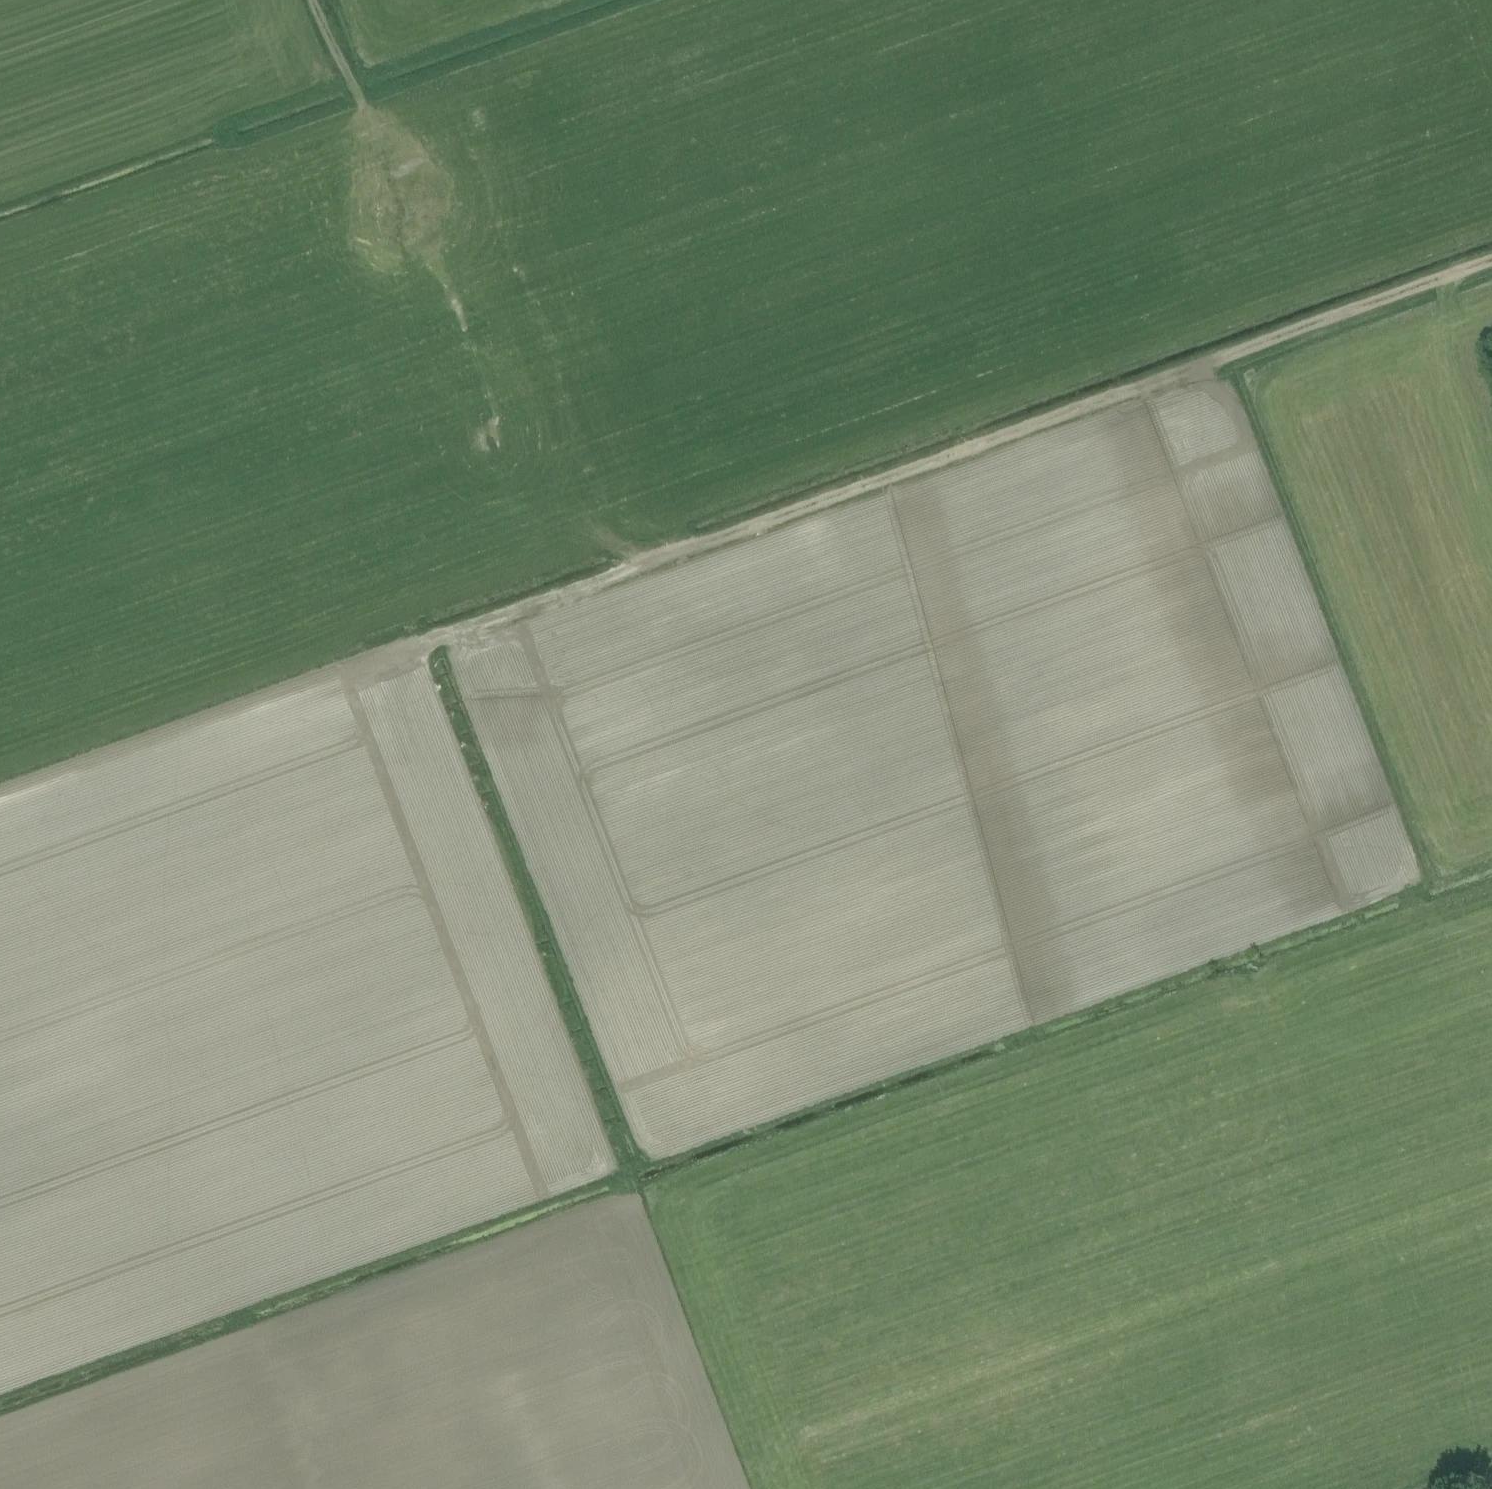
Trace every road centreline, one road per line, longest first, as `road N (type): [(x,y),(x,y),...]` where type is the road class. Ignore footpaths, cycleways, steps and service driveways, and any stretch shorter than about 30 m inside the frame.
road 1 (track): [(1491,262),(623,569)]

